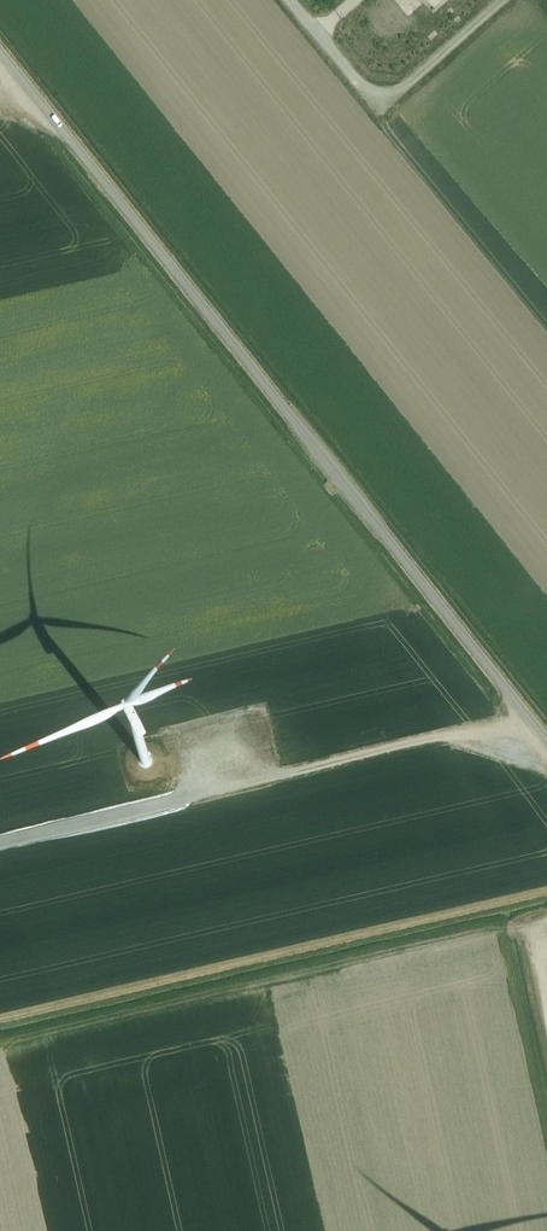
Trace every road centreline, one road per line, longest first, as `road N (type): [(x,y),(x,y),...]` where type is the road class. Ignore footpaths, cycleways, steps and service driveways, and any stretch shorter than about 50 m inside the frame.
road 1 (unclassified): [(546,736),(0,53)]
road 2 (track): [(534,720),(279,775),(189,771)]
road 3 (track): [(504,0),(390,95),(364,89),(319,33)]

